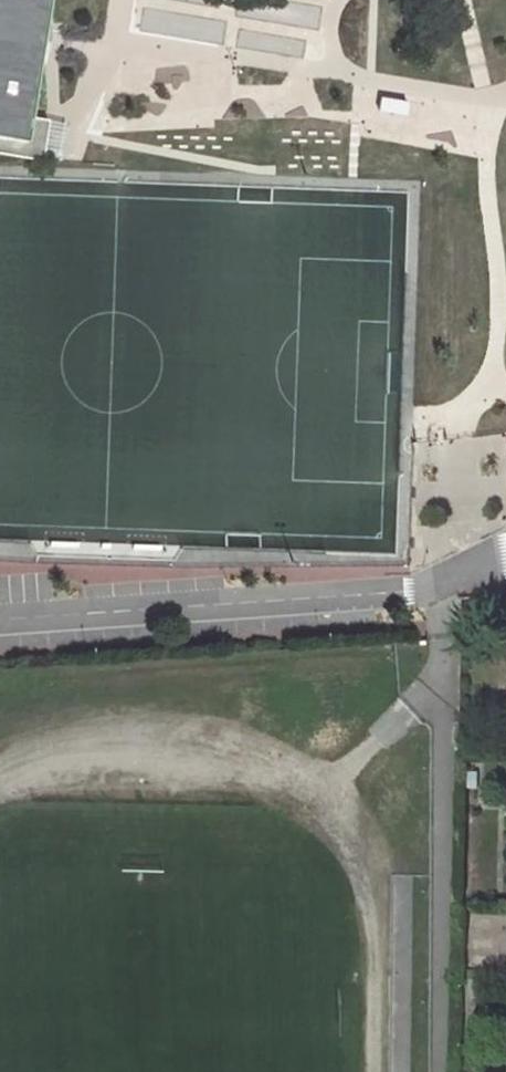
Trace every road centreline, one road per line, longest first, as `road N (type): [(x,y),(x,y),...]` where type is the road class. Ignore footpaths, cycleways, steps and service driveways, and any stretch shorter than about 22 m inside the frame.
road 1 (residential): [(505,563),(387,590),(0,619)]

